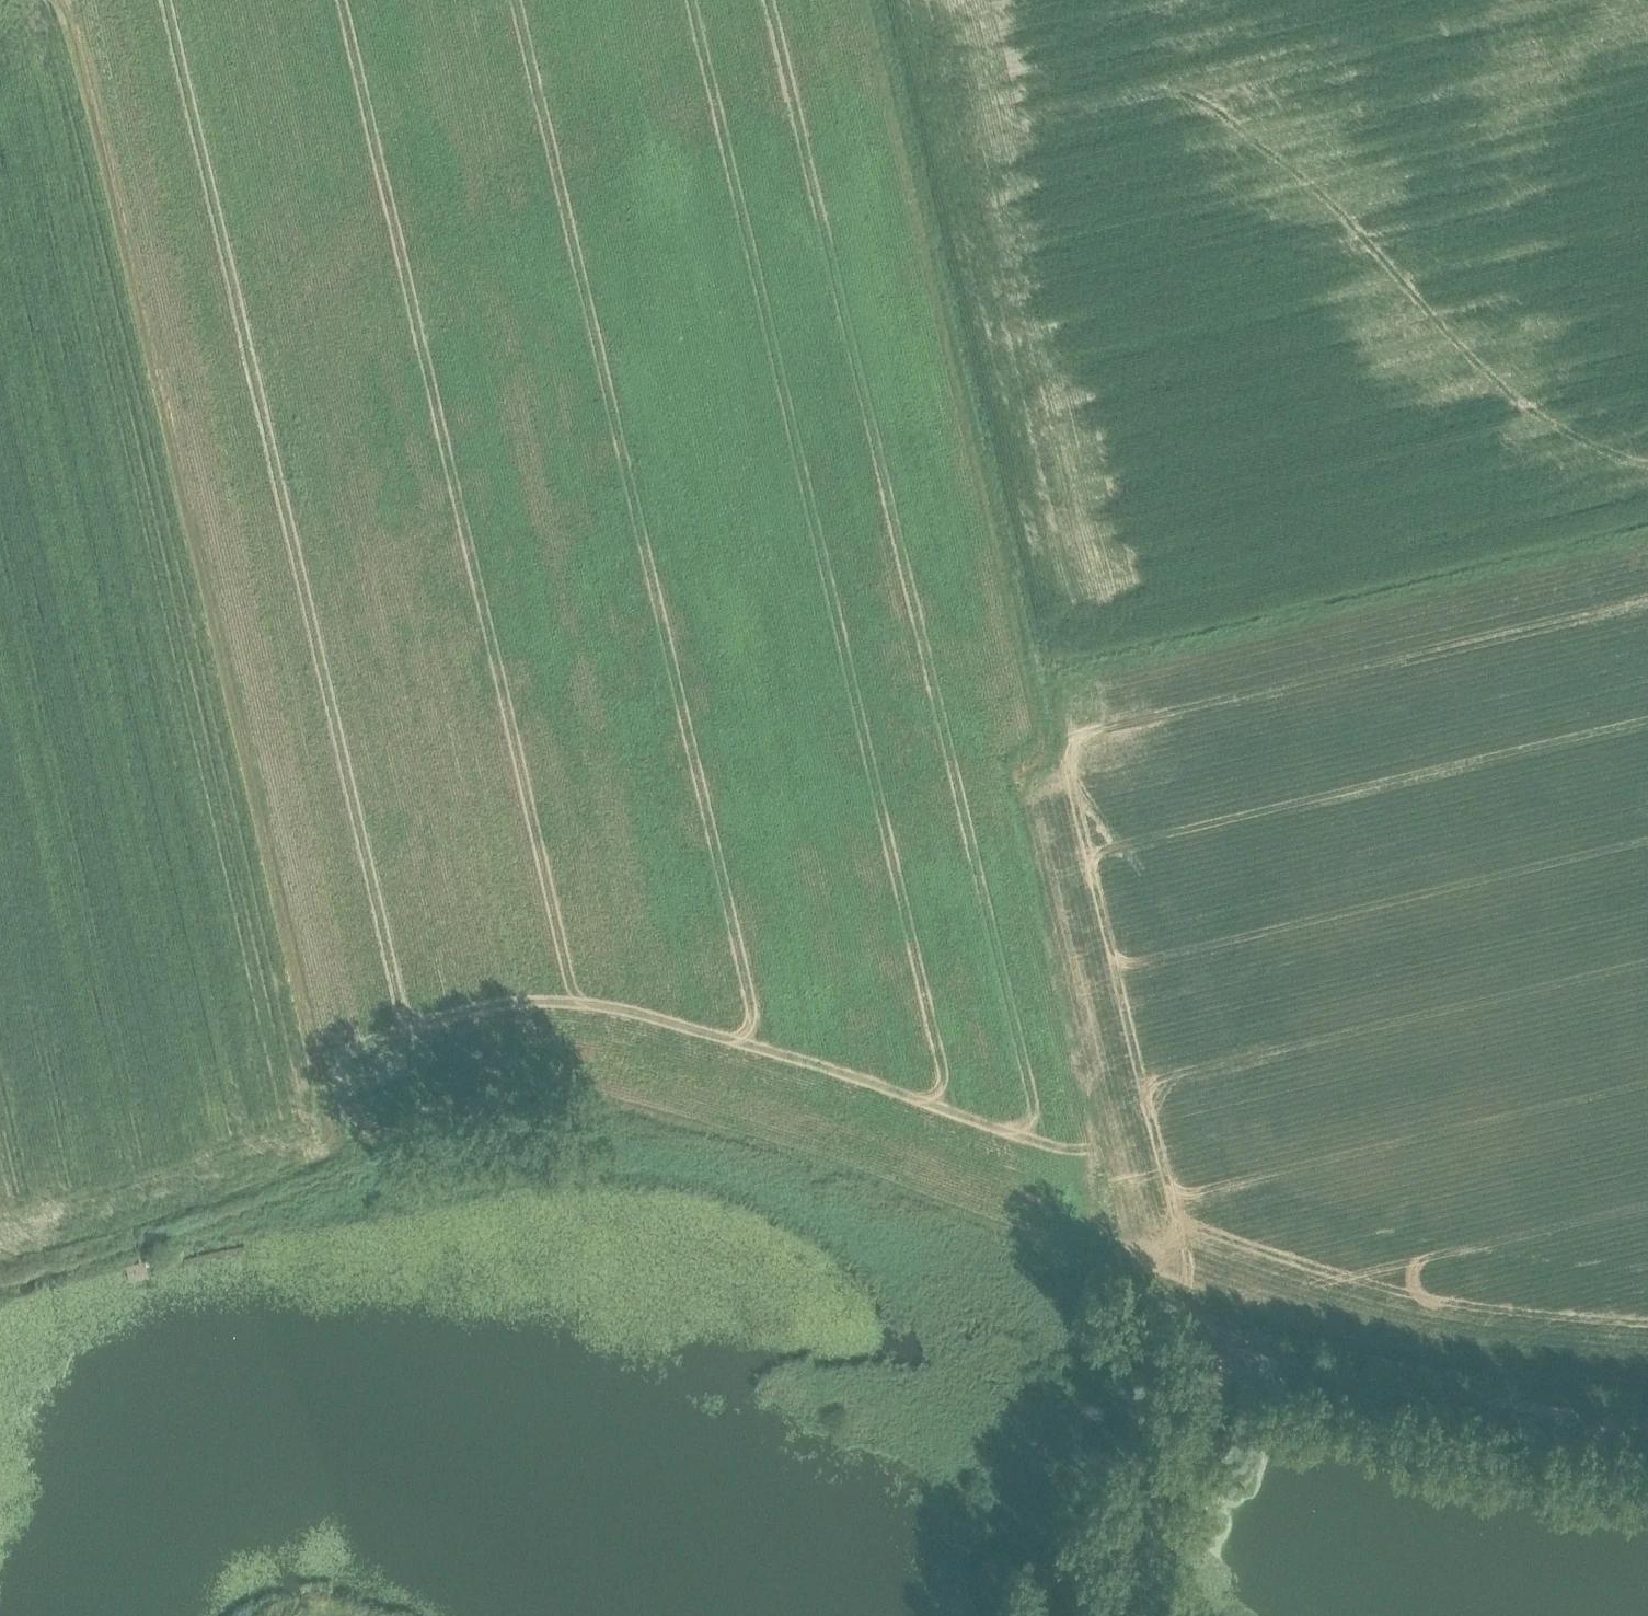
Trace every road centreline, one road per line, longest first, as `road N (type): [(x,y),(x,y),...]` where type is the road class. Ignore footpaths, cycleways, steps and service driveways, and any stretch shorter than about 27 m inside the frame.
road 1 (track): [(1091,1260),(1285,1355),(1506,1401),(1647,1410)]

